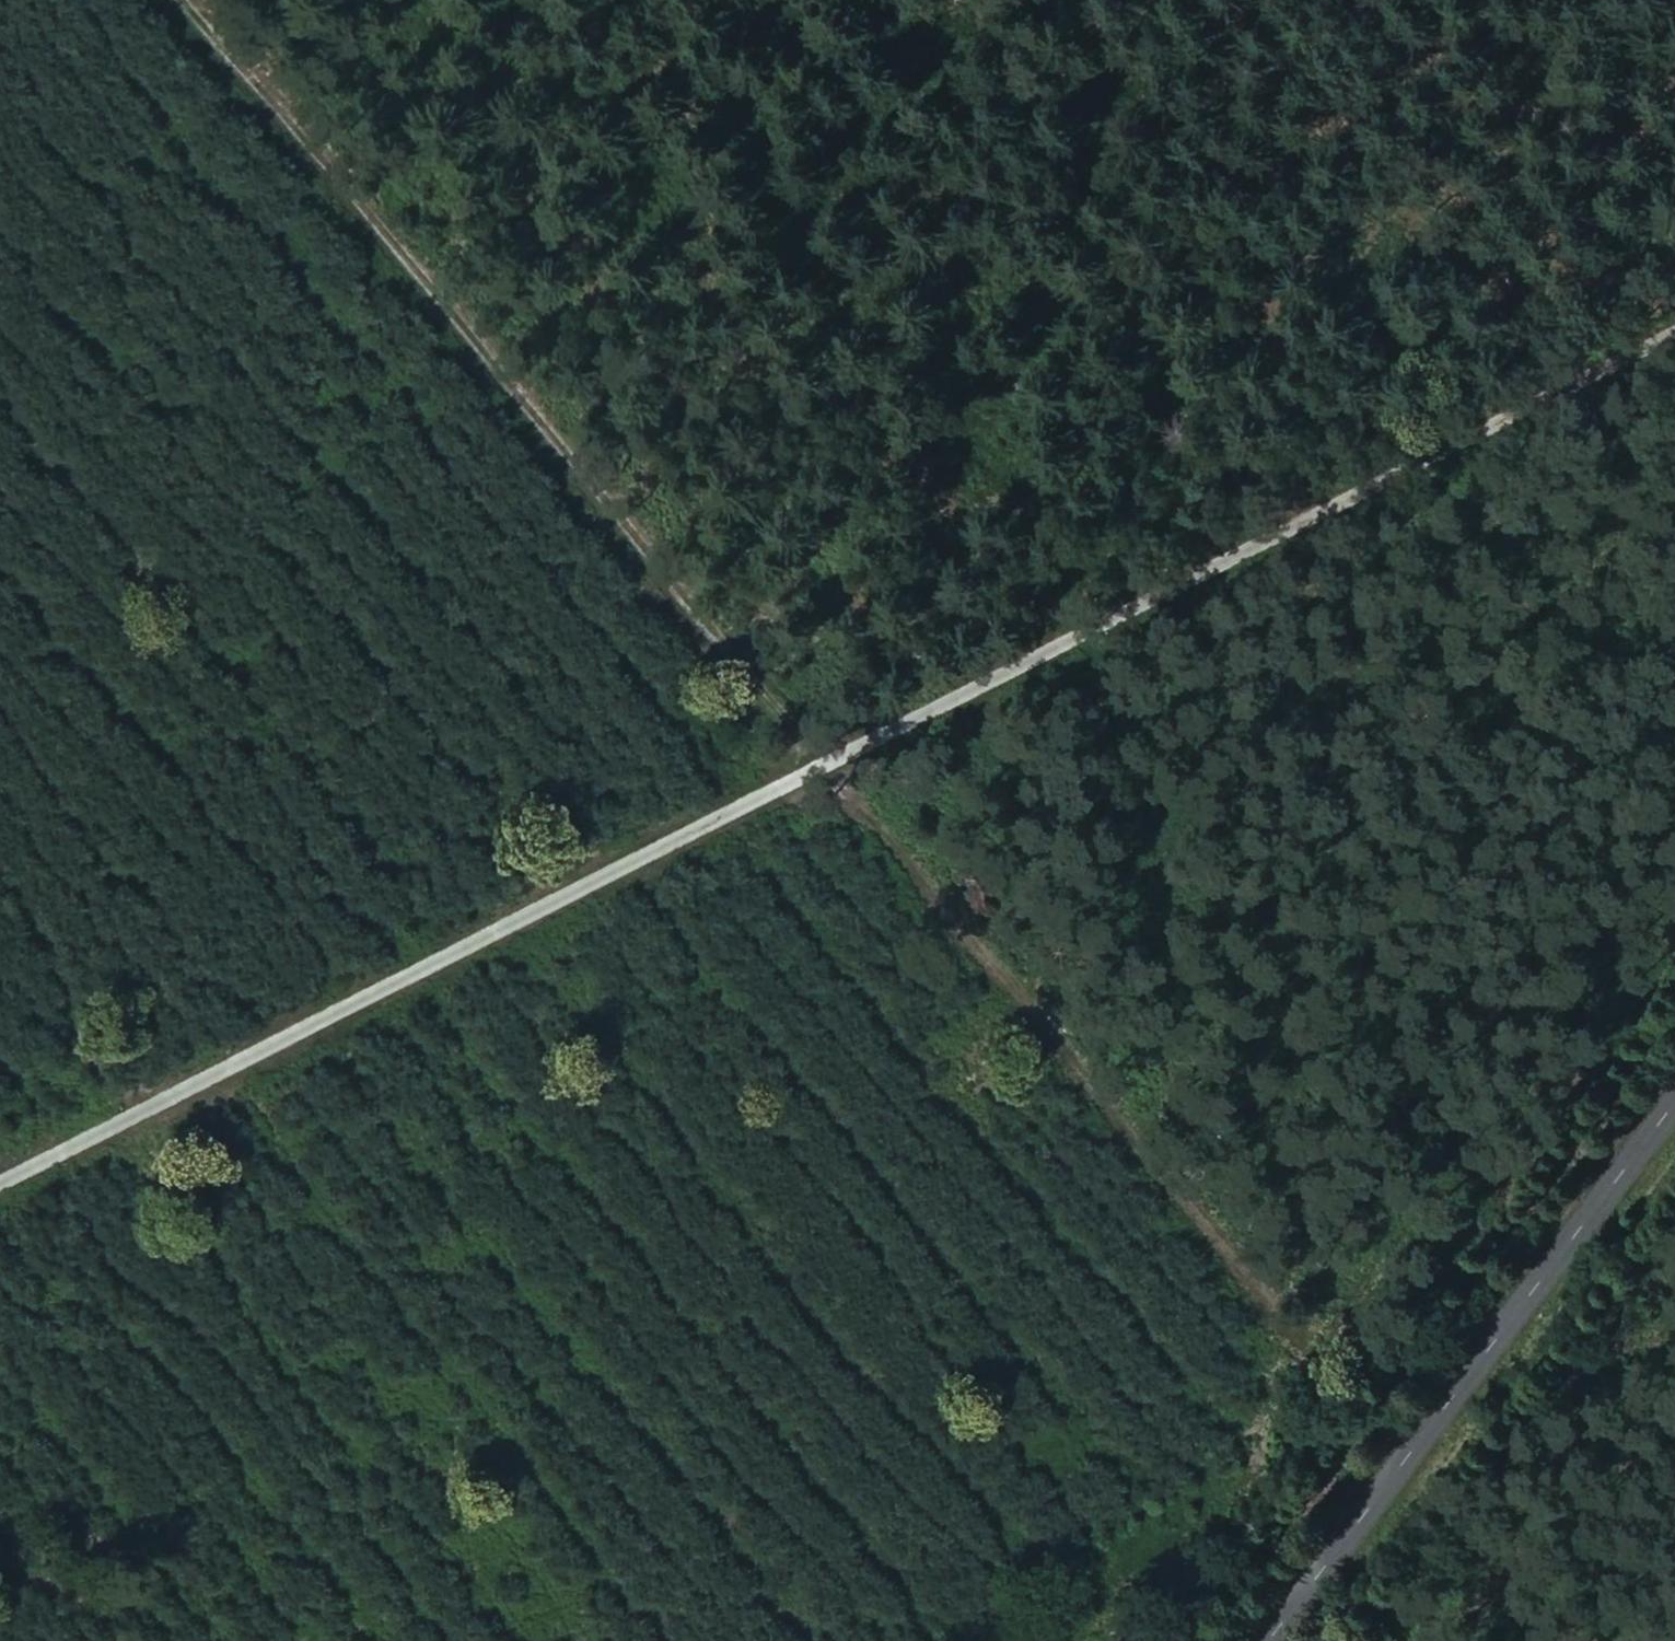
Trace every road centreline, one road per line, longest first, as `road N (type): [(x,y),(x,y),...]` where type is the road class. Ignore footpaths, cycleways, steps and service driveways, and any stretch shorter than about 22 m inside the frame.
road 1 (track): [(1674,330),(0,1180)]
road 2 (tertiary): [(1674,1107),(1274,1640)]

